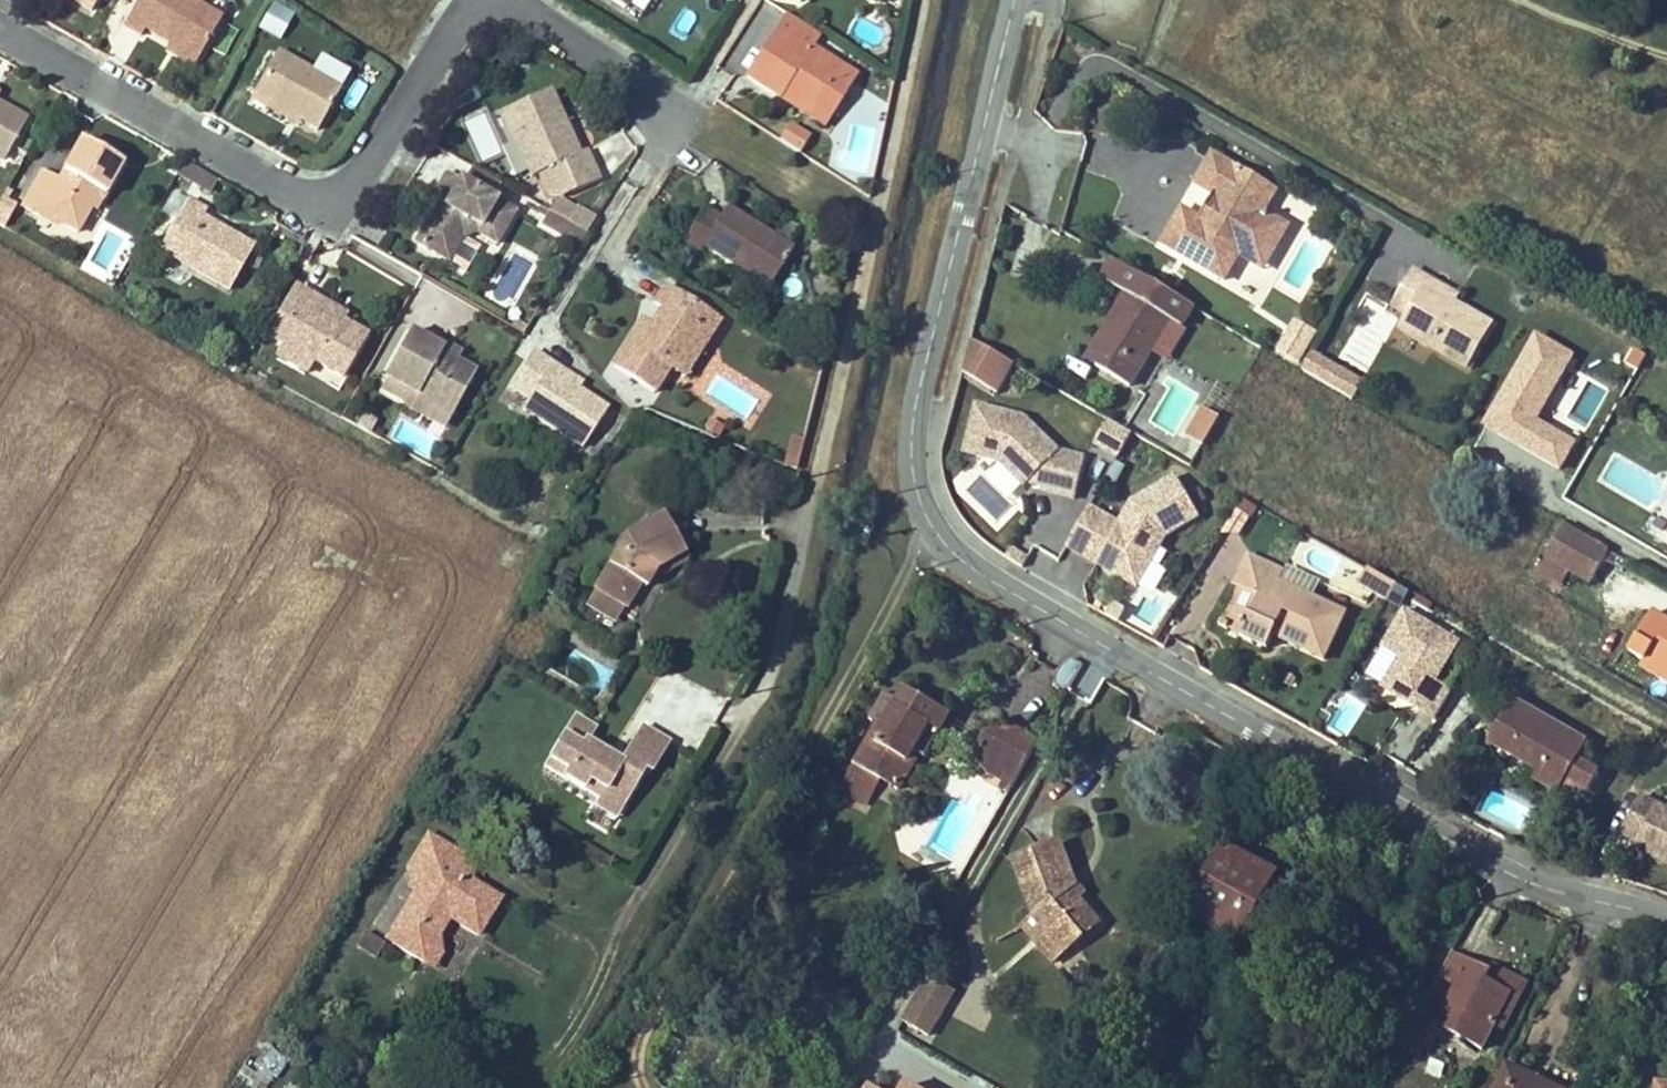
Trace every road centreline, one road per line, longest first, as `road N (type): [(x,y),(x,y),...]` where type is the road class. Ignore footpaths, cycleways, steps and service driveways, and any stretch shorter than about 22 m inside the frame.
road 1 (unclassified): [(926,0),(780,654),(544,1087)]
road 2 (unclassified): [(1001,587),(1297,757),(1666,939)]
road 3 (residential): [(473,0),(337,212),(0,30)]
road 4 (unclassified): [(1011,0),(906,460),(937,528)]
road 5 (unclassified): [(501,0),(674,109)]

